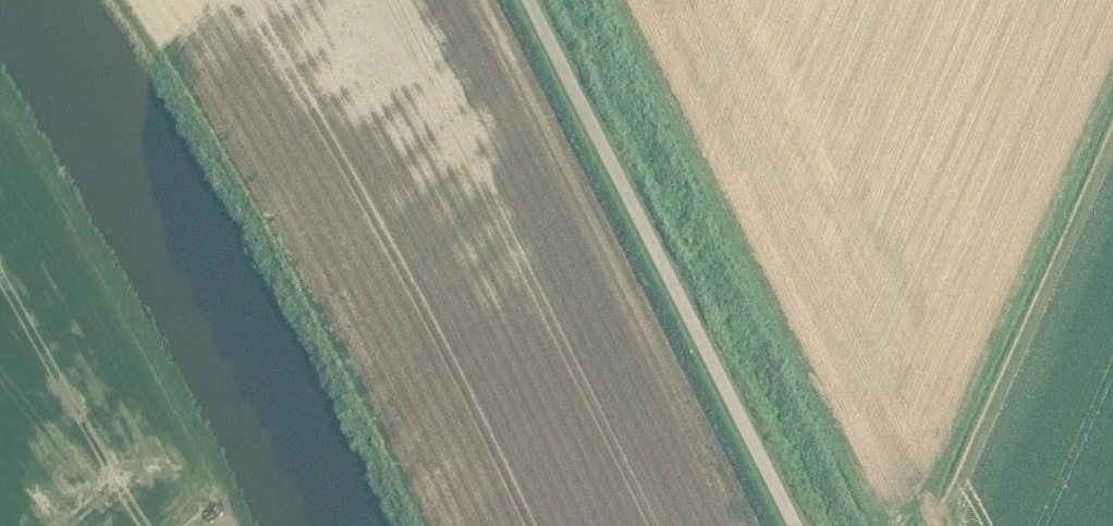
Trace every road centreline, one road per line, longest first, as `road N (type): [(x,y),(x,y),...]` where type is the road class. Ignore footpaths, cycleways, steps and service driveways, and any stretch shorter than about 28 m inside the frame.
road 1 (unclassified): [(802,525),(536,0)]

